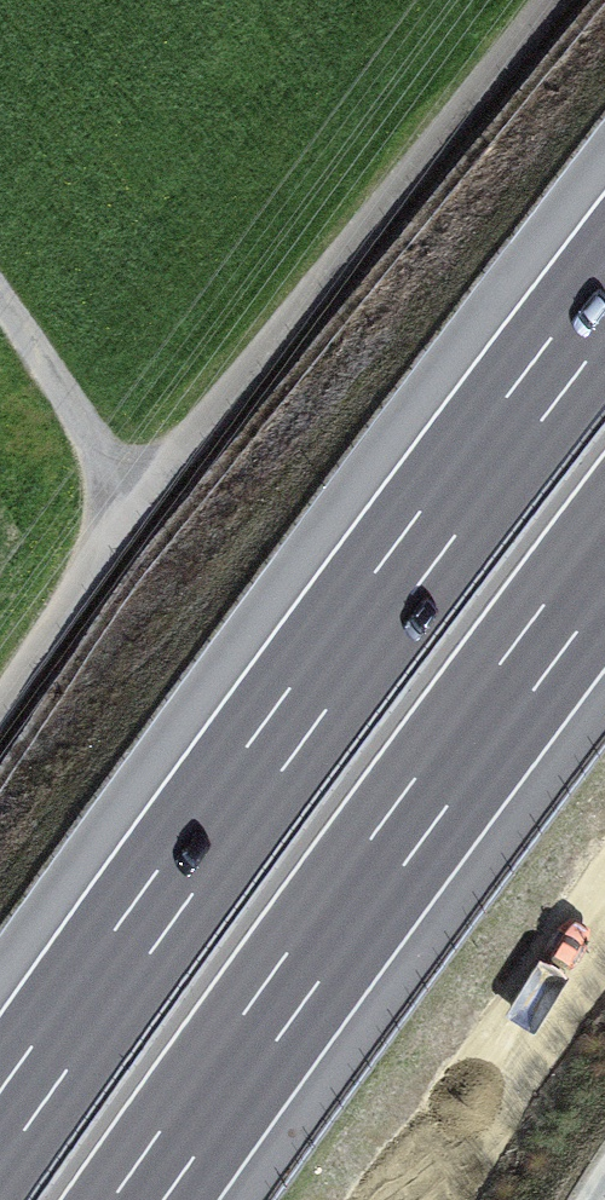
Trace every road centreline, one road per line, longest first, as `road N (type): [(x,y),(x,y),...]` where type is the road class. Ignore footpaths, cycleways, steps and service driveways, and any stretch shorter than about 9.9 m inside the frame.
road 1 (motorway): [(604,304),(154,913),(0,1136)]
road 2 (track): [(0,707),(130,513),(559,0)]
road 3 (motorway): [(139,1199),(604,563)]
road 4 (primary): [(604,937),(421,1199)]
road 5 (track): [(130,513),(0,312)]

